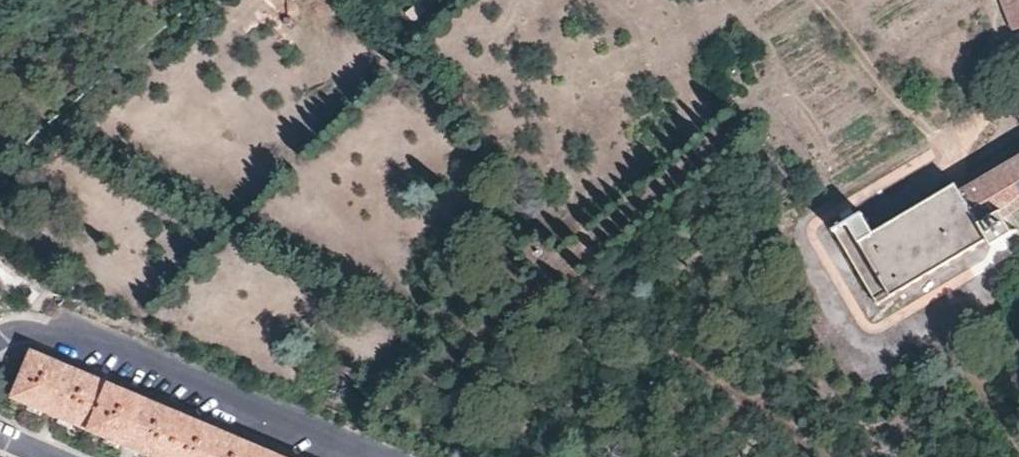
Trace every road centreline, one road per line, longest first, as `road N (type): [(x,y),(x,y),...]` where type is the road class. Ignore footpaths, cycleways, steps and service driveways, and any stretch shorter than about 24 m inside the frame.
road 1 (residential): [(0,342),(12,332),(97,347),(351,456)]

